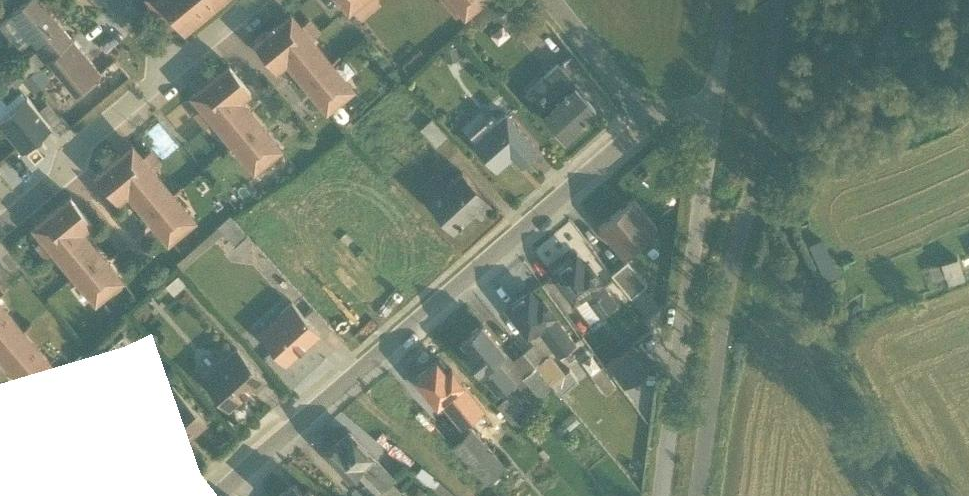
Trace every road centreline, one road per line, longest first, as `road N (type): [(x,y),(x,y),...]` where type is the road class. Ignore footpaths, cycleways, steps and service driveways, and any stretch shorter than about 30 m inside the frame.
road 1 (residential): [(221,495),(647,123)]
road 2 (residential): [(660,495),(713,107)]
road 3 (track): [(918,495),(783,223)]
road 4 (residential): [(0,228),(54,183),(84,141),(169,70)]
road 5 (residential): [(551,0),(647,123)]

